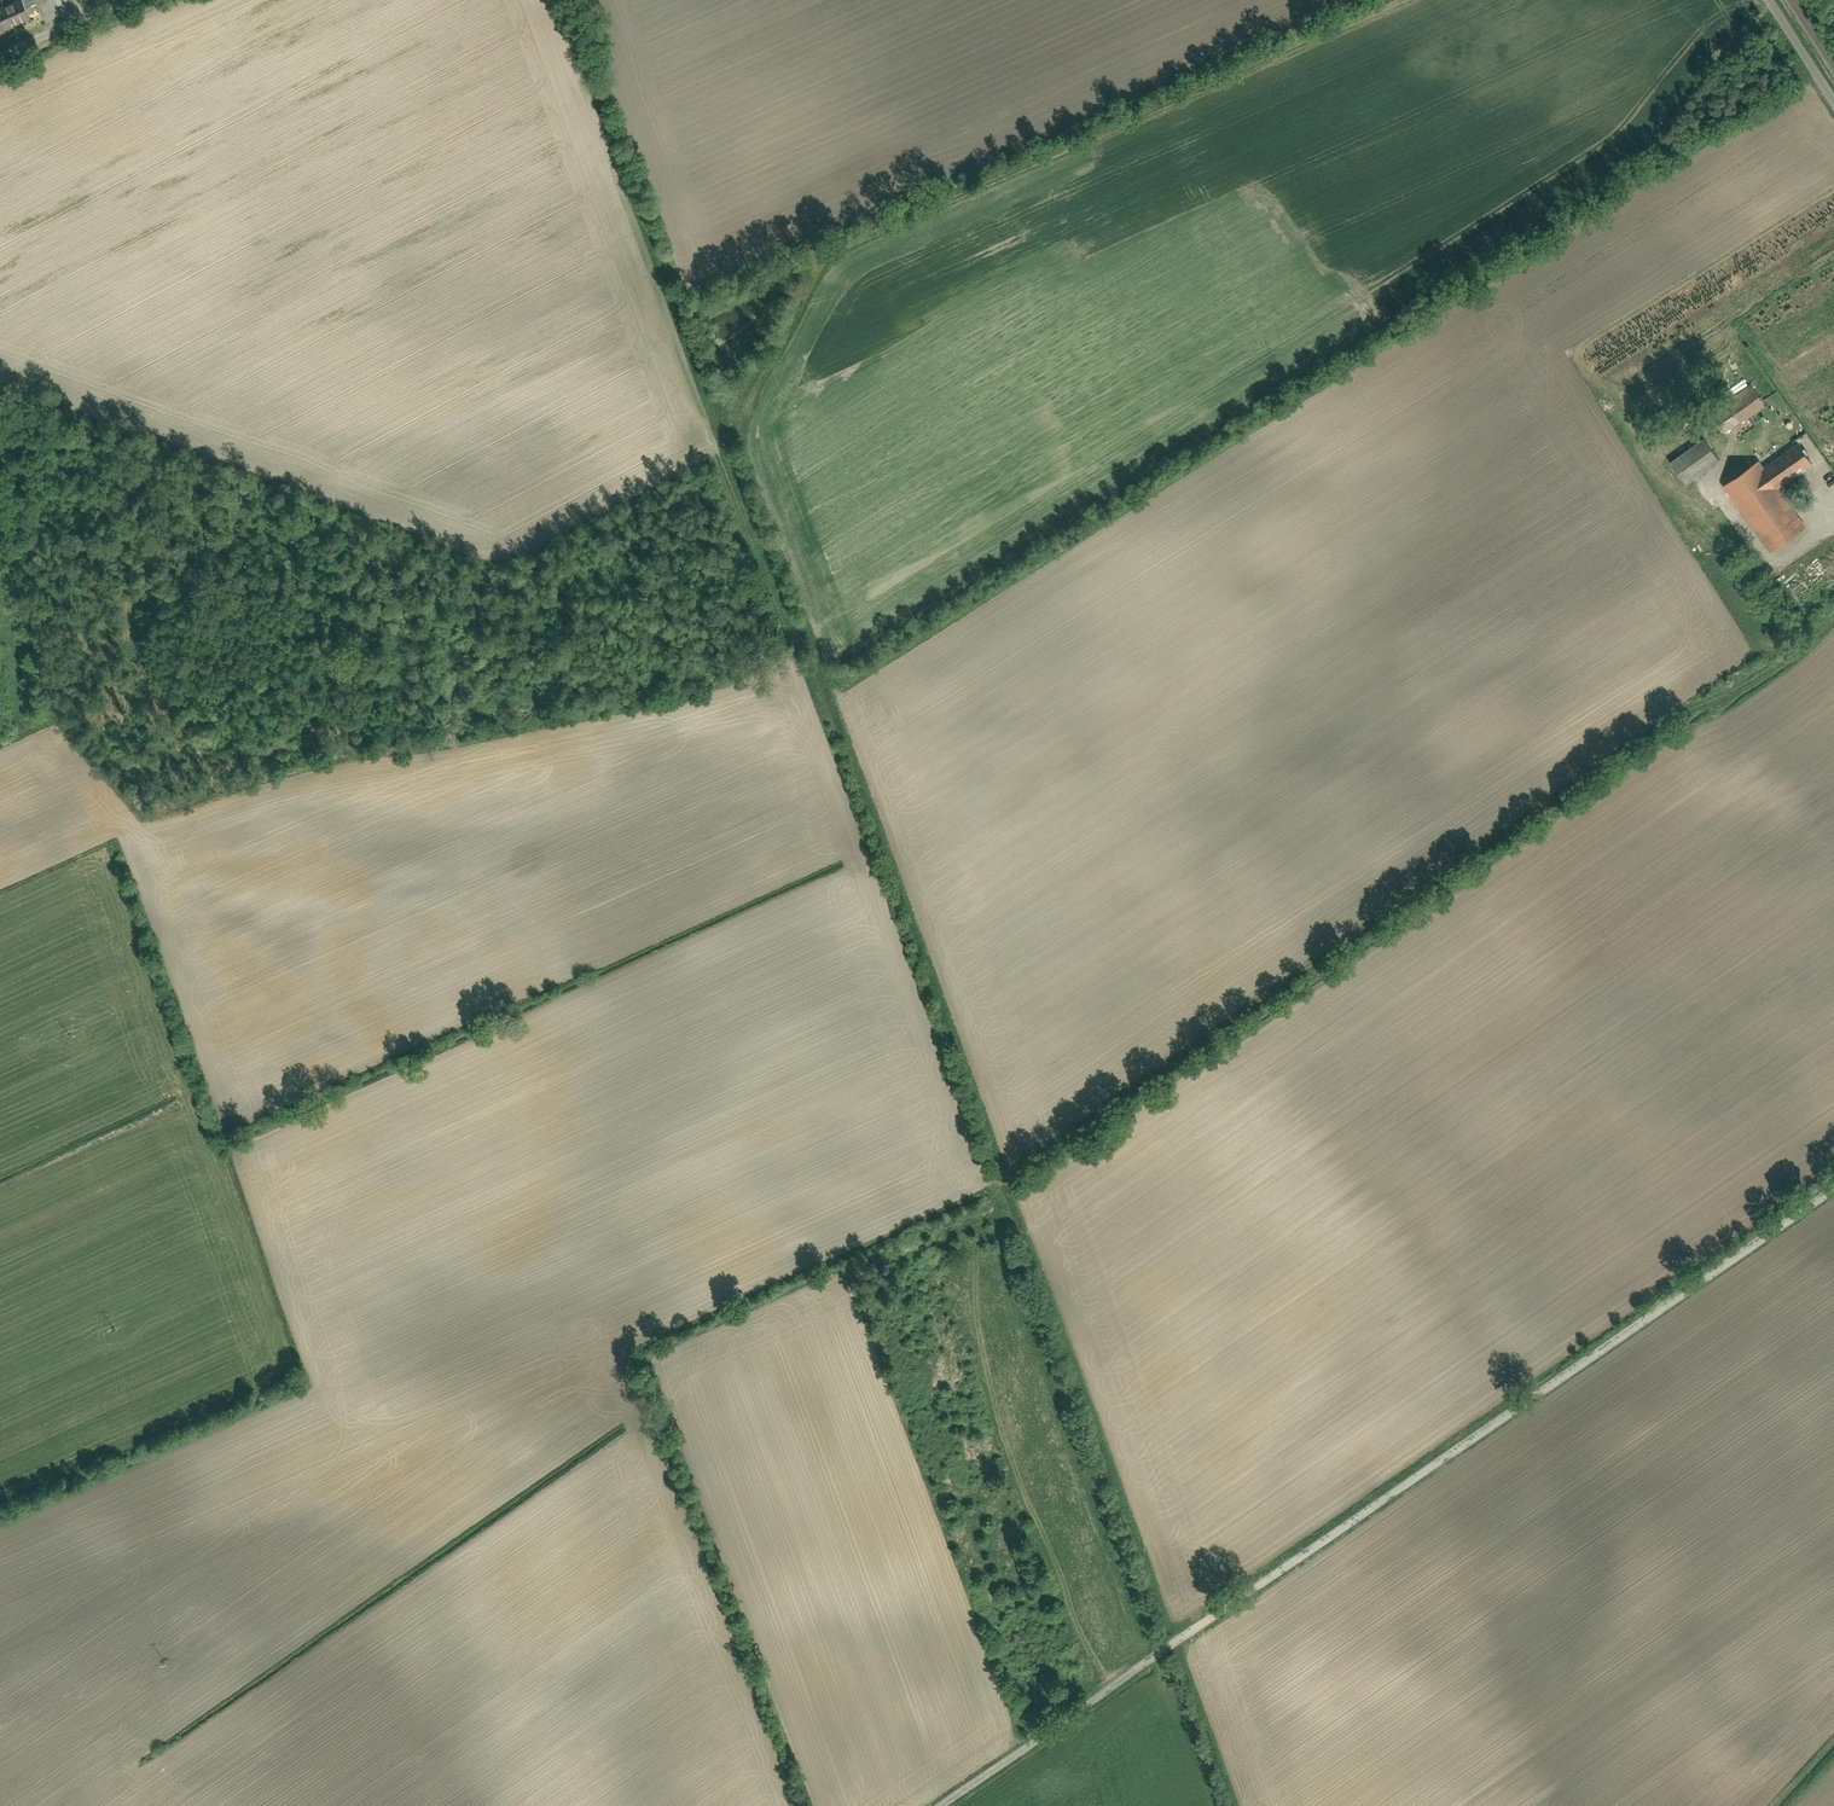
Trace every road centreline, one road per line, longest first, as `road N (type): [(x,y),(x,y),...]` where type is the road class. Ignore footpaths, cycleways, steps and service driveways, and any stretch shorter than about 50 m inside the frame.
road 1 (track): [(1833,1188),(945,1805)]
road 2 (track): [(1623,436),(1574,351),(1833,188)]
road 3 (unclassified): [(0,56),(123,0)]
road 4 (residential): [(1767,0),(1833,104)]

